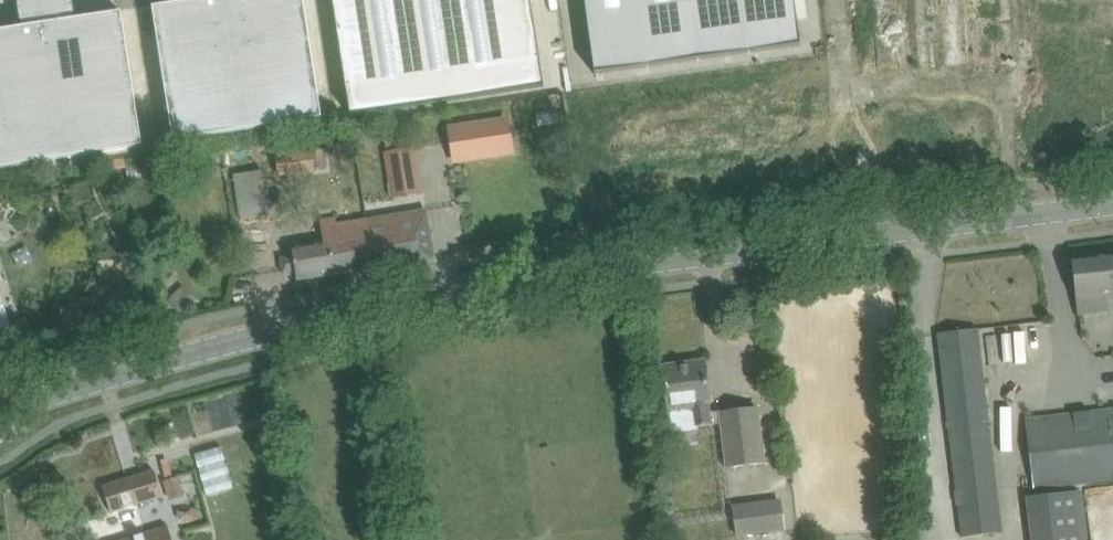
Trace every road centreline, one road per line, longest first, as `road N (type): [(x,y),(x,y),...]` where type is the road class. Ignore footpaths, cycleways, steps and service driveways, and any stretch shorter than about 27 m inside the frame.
road 1 (tertiary): [(0,412),(426,296),(1112,205)]

